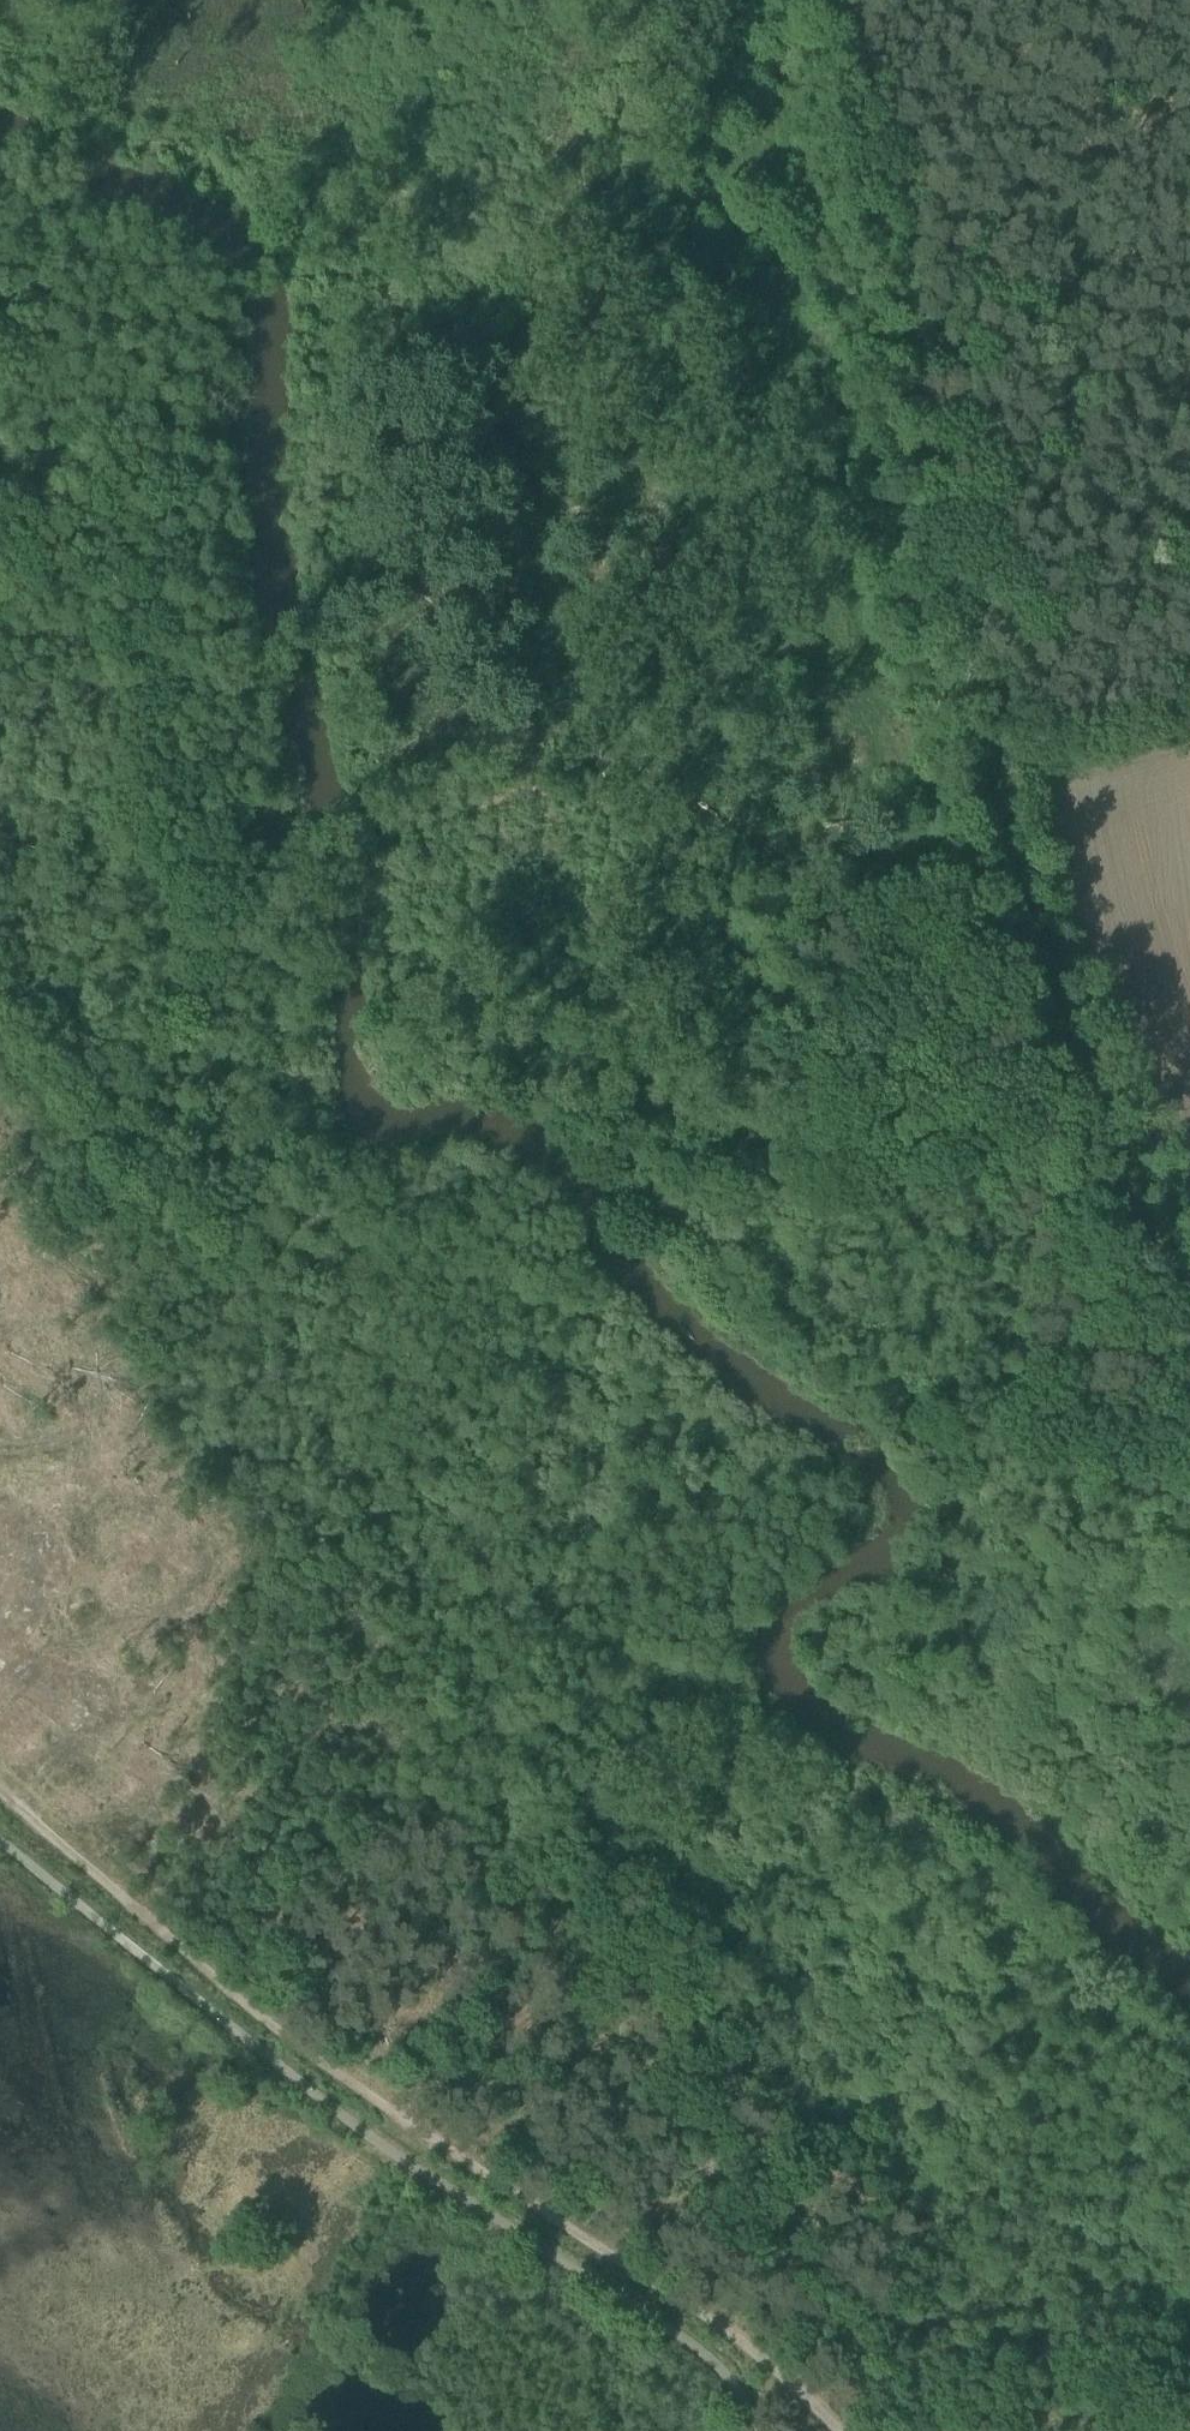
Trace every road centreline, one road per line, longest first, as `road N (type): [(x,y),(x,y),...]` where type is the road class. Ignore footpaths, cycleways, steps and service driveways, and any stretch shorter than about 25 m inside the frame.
road 1 (track): [(1189,1320),(1086,1084),(996,765),(859,0)]
road 2 (track): [(791,2385),(688,2300),(431,2147),(0,1796)]

